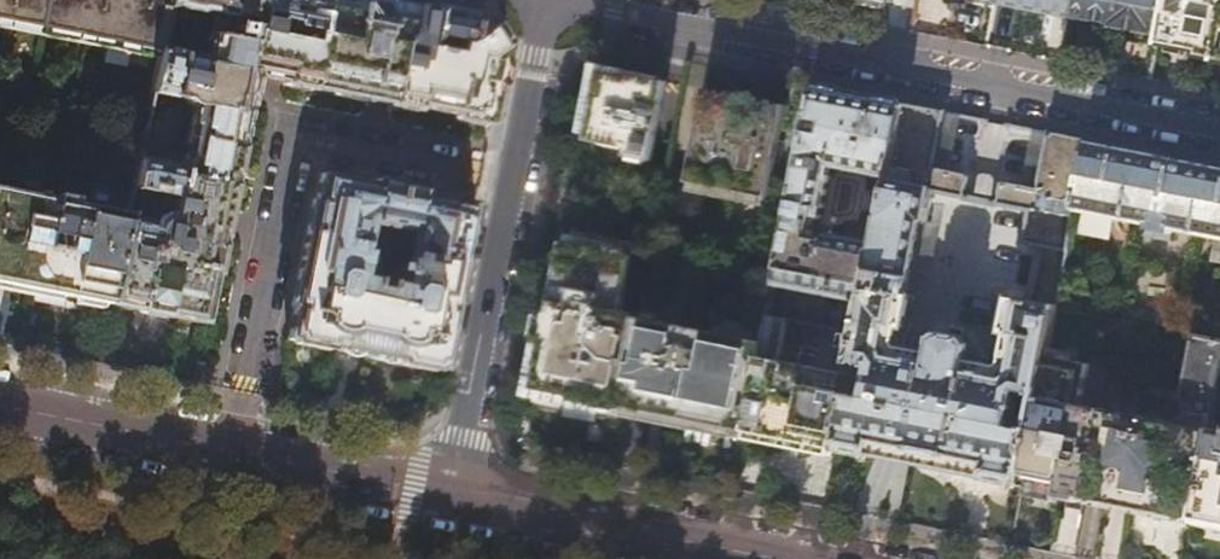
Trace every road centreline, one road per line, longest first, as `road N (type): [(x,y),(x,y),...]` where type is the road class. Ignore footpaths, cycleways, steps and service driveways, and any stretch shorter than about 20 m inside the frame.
road 1 (residential): [(1219,128),(566,0)]
road 2 (residential): [(555,0),(456,496)]
road 3 (residential): [(244,392),(291,126),(491,165)]
road 4 (secondary): [(456,496),(0,404)]
road 5 (secondary): [(768,558),(456,496)]

